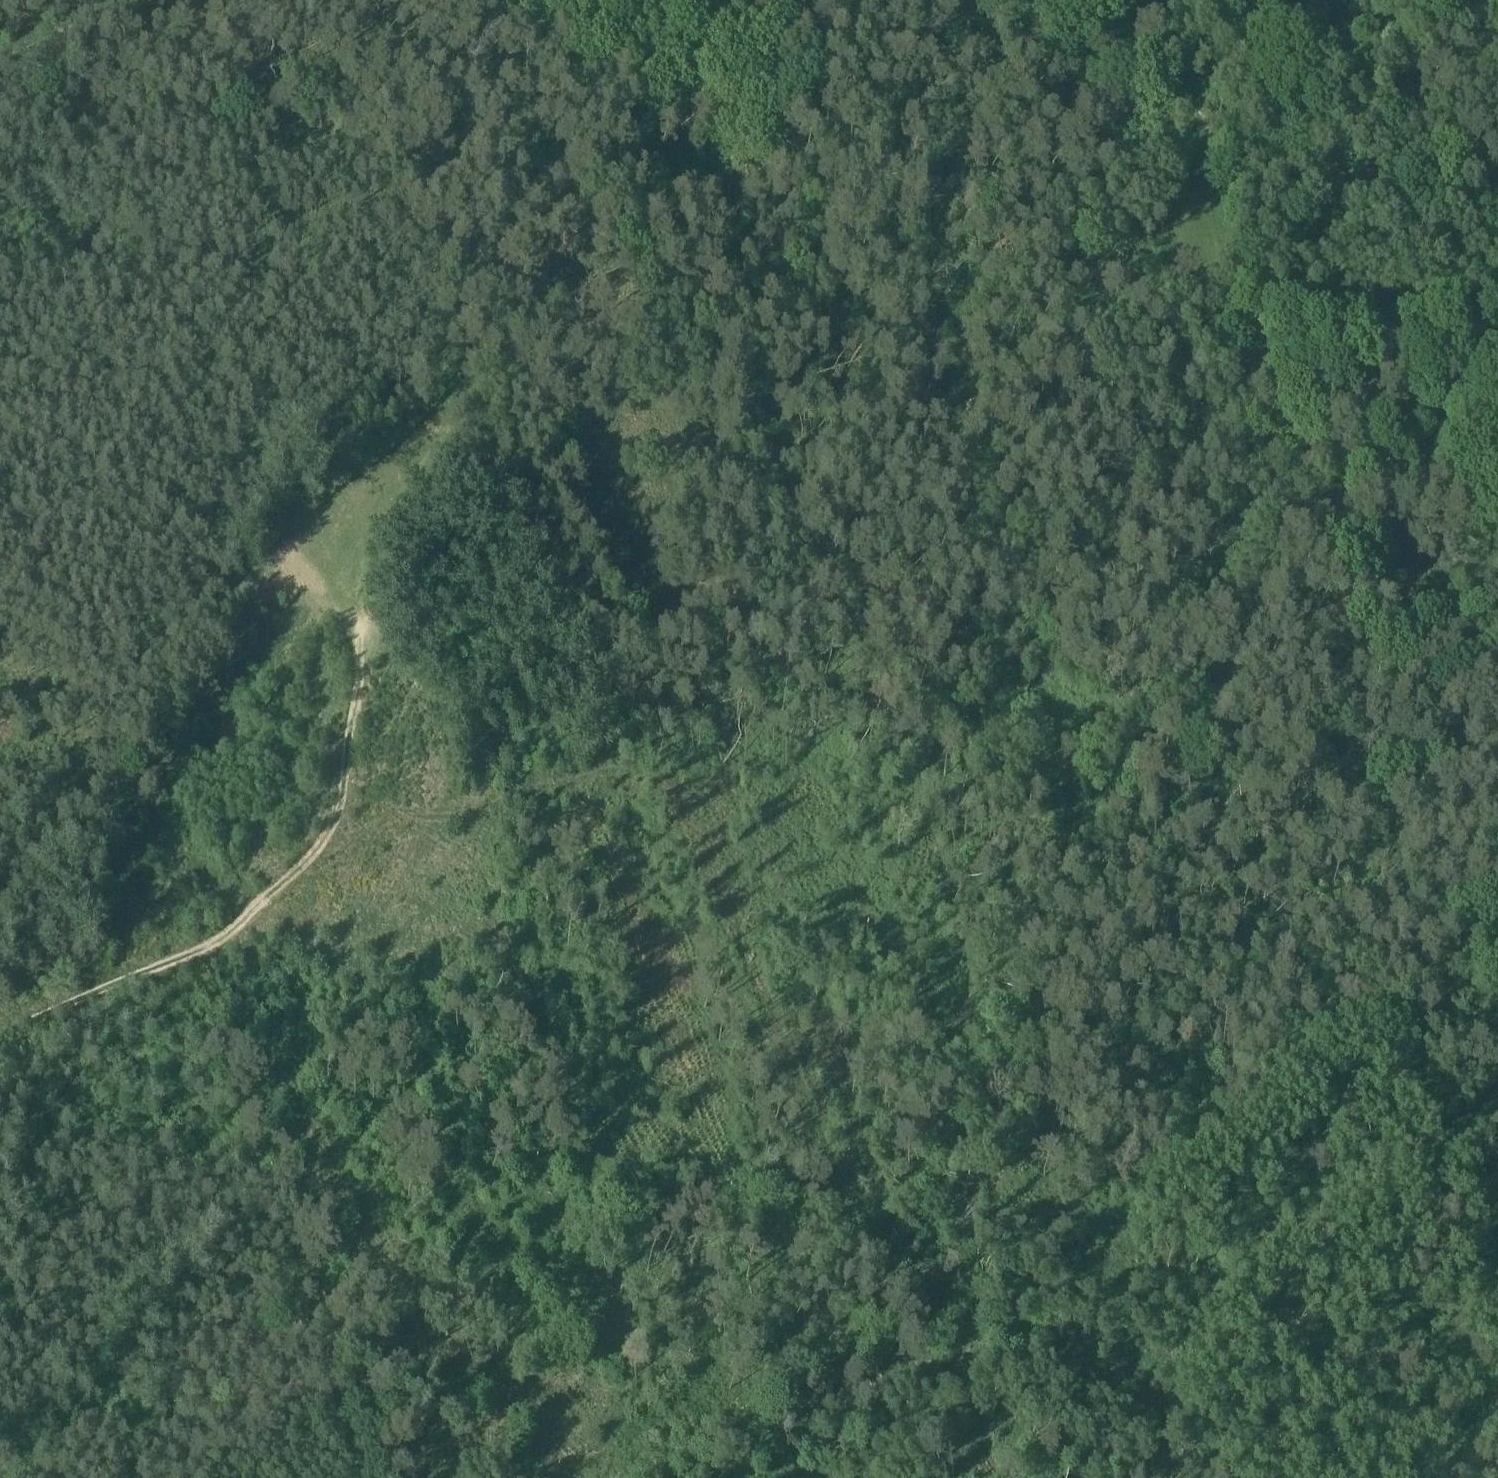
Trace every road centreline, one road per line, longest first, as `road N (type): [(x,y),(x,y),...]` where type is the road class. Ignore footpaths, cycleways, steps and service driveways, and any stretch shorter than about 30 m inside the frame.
road 1 (track): [(0,1032),(238,918),(297,865),(340,796),(358,713),(360,624)]
road 2 (track): [(0,69),(153,0)]

